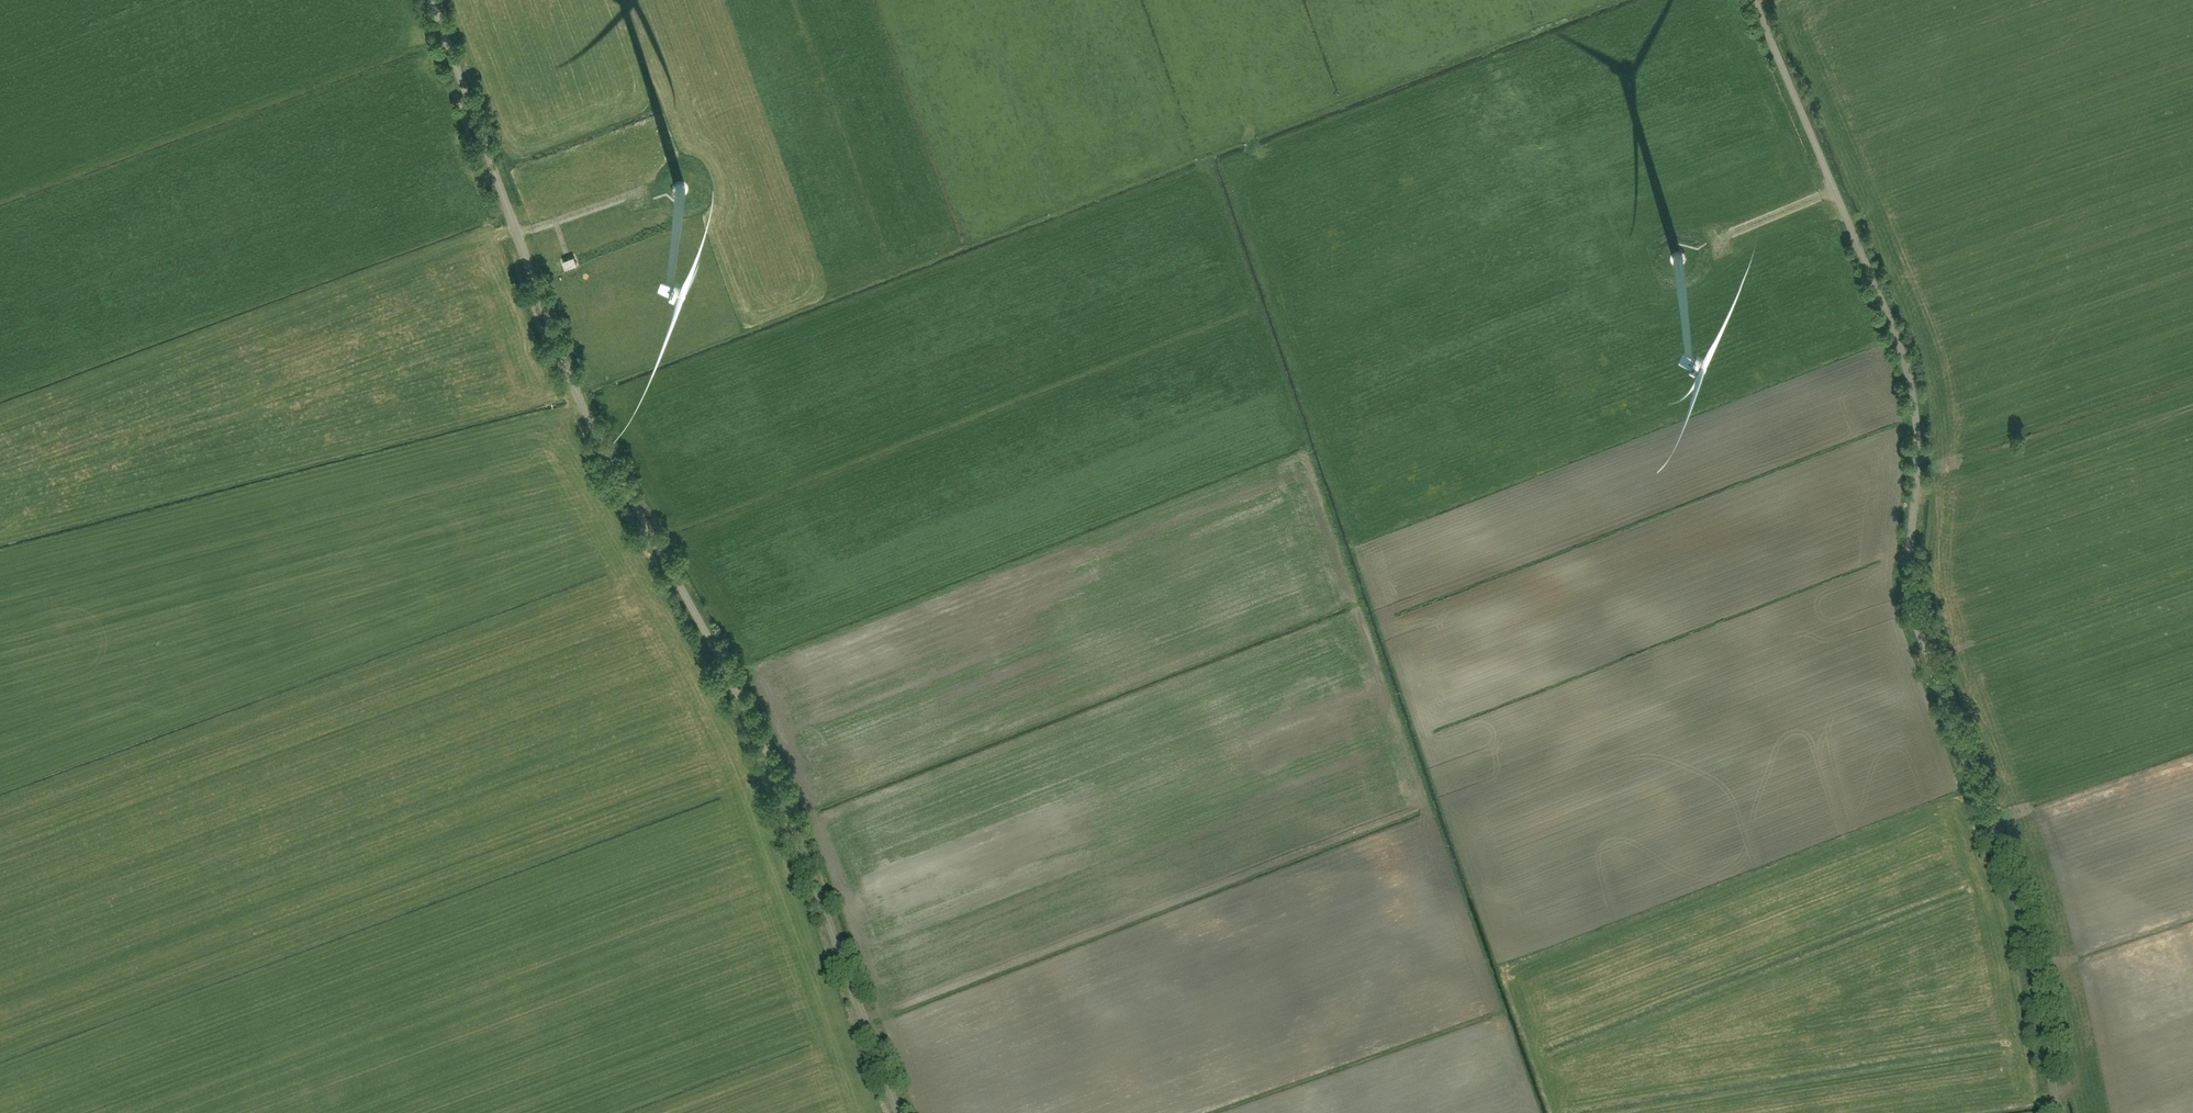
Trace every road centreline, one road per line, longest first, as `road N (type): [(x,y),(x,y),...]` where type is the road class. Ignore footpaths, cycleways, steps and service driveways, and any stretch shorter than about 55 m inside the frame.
road 1 (unclassified): [(896,1112),(767,751),(584,403),(430,0)]
road 2 (unclassified): [(2061,1112),(2019,883),(1921,608),(1918,383),(1762,0)]

